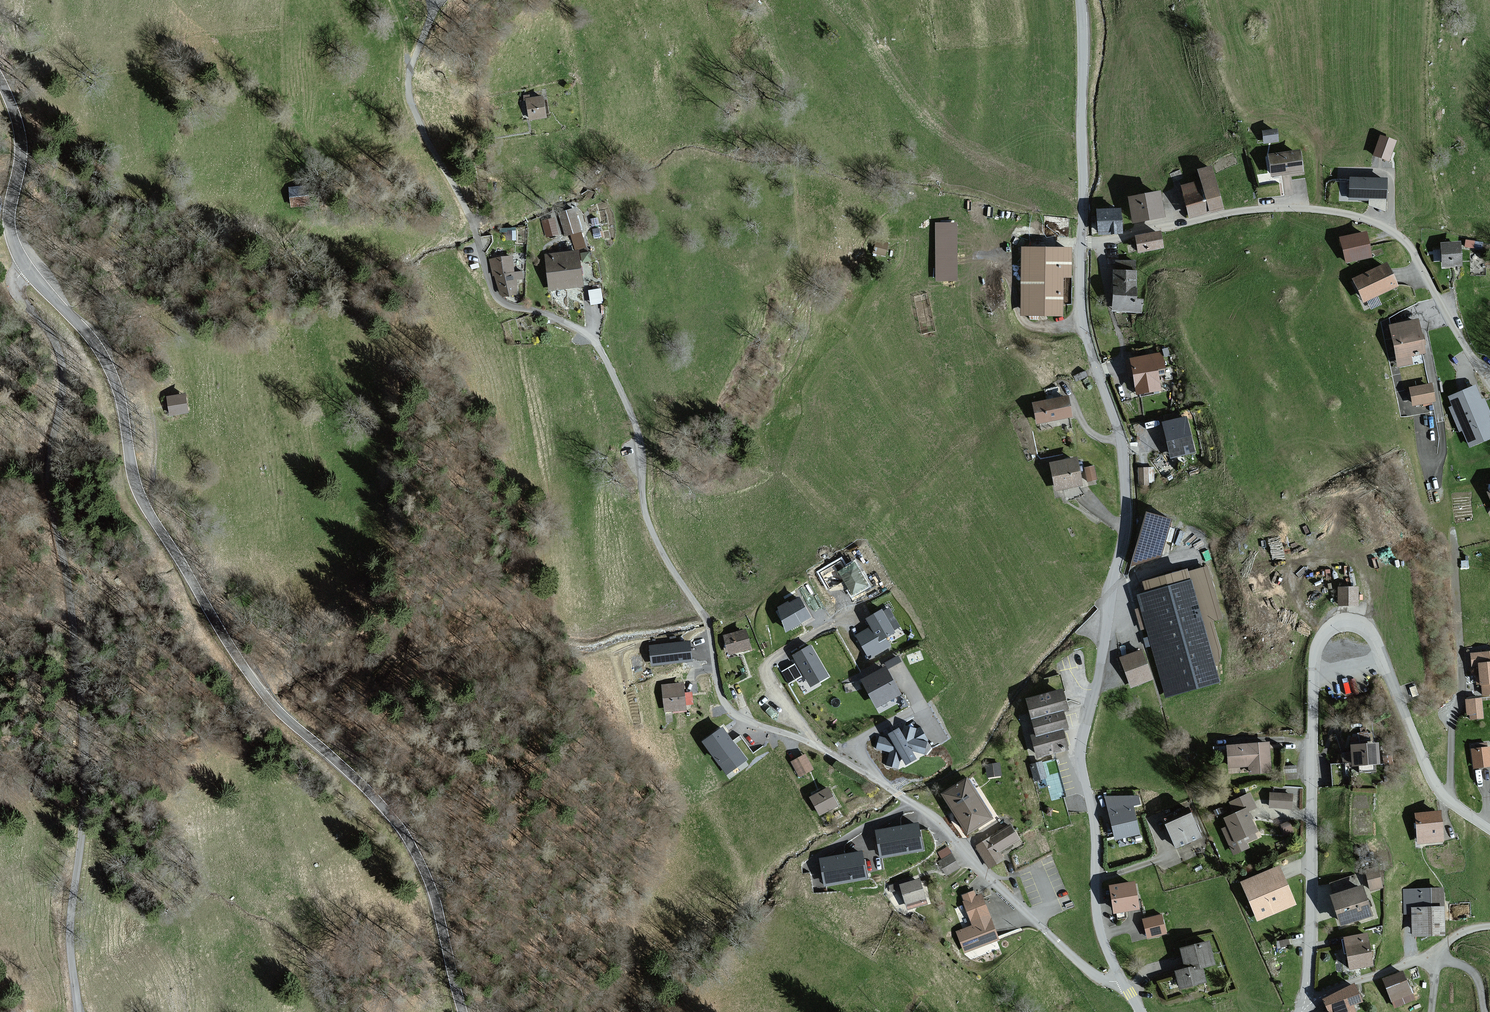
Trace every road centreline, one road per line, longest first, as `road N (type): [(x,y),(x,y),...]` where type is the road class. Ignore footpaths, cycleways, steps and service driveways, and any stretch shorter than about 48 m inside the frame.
road 1 (tertiary): [(26,266),(103,357),(138,495),(226,641),(267,698),(371,794),(412,846),(439,911),(463,1011)]
road 2 (unclassified): [(26,266),(18,288),(55,342),(65,377),(48,477),(82,715),(85,795),(70,931),(78,1011)]
road 3 (unclassified): [(1082,242),(1081,312),(1121,435),(1127,502),(1082,760),(1097,914),(1121,980)]
road 4 (tertiary): [(1307,997),(1315,674),(1328,633),(1348,625),(1368,633),(1440,794),(1489,829)]
road 5 (unclassified): [(485,265),(501,301),(577,328),(605,358),(638,432),(649,523),(708,624),(727,707),(817,746)]
road 6 (unclassified): [(1082,242),(1264,209),(1334,211),(1376,223),(1409,246),(1489,385)]
road 7 (unclassified): [(817,746),(935,818),(1087,970),(1121,980)]
road 8 (track): [(440,0),(410,67),(409,93),(485,265)]
road 9 (unclassified): [(1080,0),(1082,242)]
road 10 (residential): [(817,746),(768,666),(856,613)]
road 11 (residential): [(1489,926),(1413,963),(1307,997)]
road 12 (tertiary): [(0,81),(19,132),(9,220),(26,266)]

